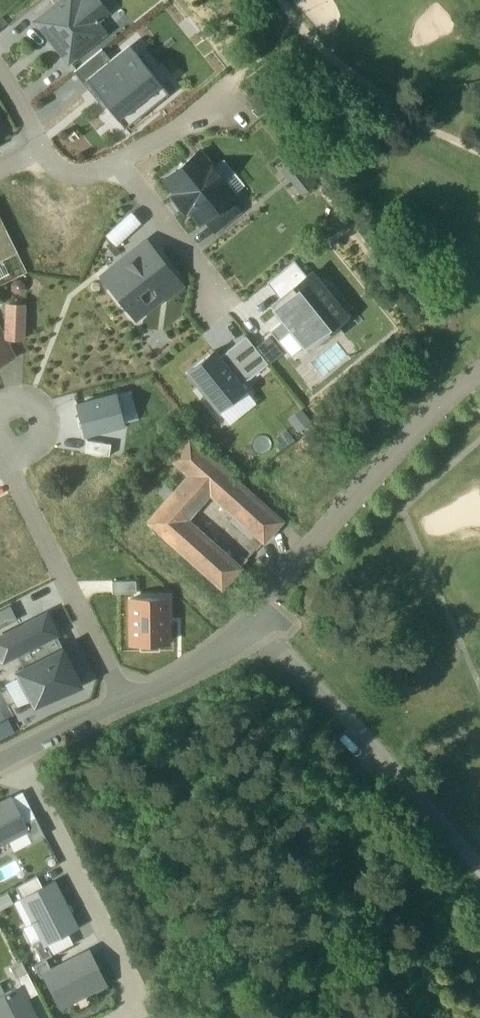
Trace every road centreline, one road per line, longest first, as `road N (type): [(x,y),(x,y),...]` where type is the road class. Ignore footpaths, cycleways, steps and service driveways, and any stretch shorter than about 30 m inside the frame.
road 1 (residential): [(129,702),(211,652),(432,409),(479,367)]
road 2 (track): [(469,373),(252,117)]
road 3 (residential): [(125,1017),(143,1009),(22,760)]
road 4 (residential): [(129,702),(7,453)]
road 5 (residential): [(124,157),(210,273),(214,297)]
road 6 (residential): [(124,157),(221,97),(252,117)]
road 7 (residential): [(22,760),(129,702)]

